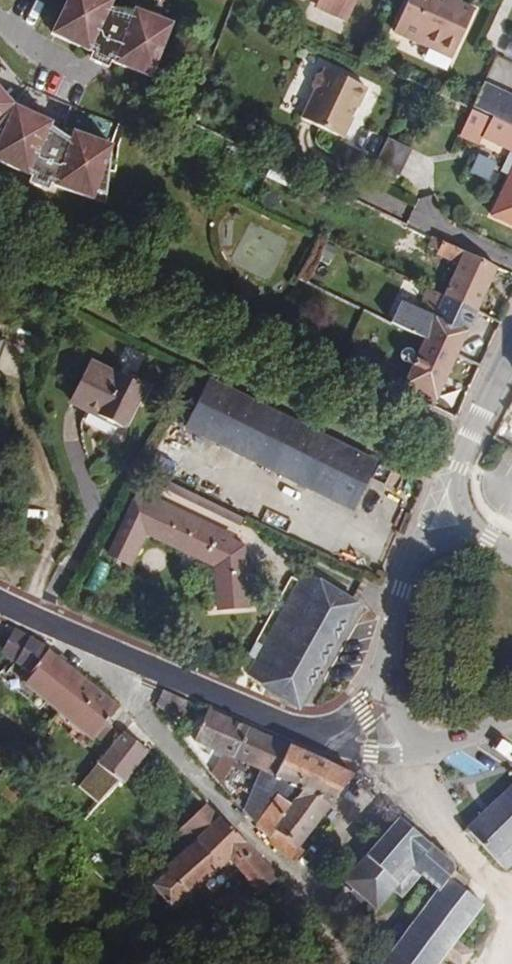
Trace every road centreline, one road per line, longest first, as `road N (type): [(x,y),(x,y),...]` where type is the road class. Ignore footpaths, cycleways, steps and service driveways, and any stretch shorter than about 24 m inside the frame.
road 1 (residential): [(281,895),(293,876),(66,632)]
road 2 (tertiary): [(318,738),(66,632)]
road 3 (tertiary): [(412,557),(391,624),(385,687)]

